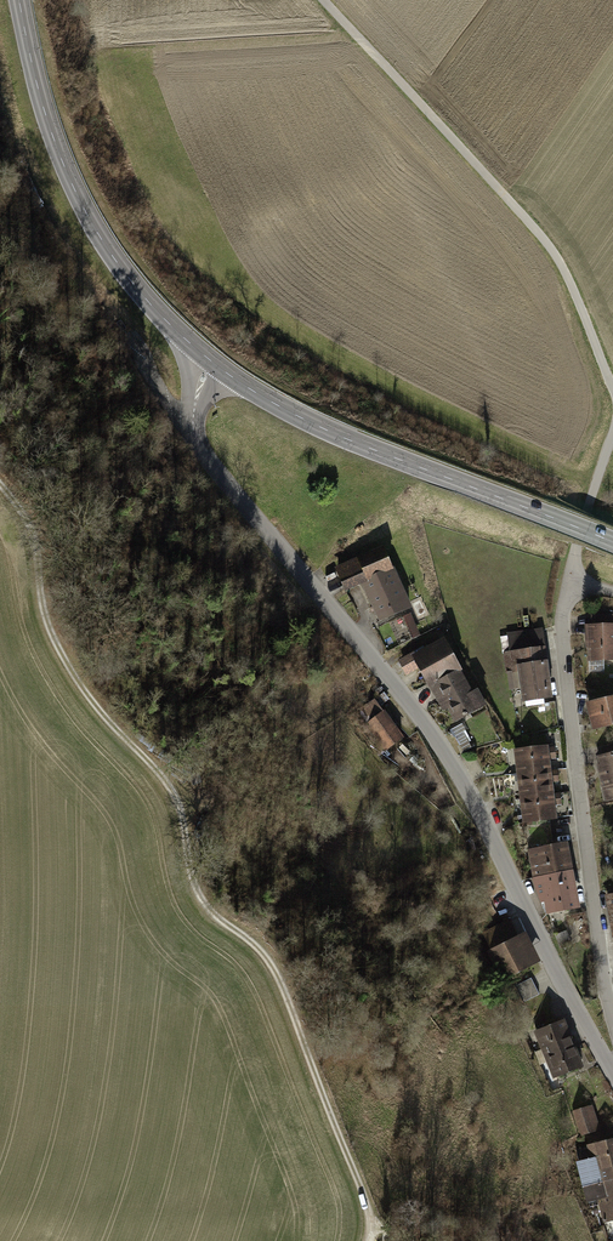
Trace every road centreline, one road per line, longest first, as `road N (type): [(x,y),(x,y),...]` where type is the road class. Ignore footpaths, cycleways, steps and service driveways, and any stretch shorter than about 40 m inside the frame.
road 1 (track): [(370,1240),(362,1187),(278,972),(207,918),(191,895),(179,804),(81,689),(55,645),(0,491)]
road 2 (residential): [(212,364),(193,422),(201,447),(460,777),(612,1072)]
road 3 (track): [(612,388),(547,237),(327,0)]
road 4 (residential): [(569,579),(563,657),(612,1019)]
road 5 (tertiary): [(612,542),(309,423),(212,364)]
road 6 (tertiary): [(212,364),(132,282),(95,228),(48,122),(21,0)]

